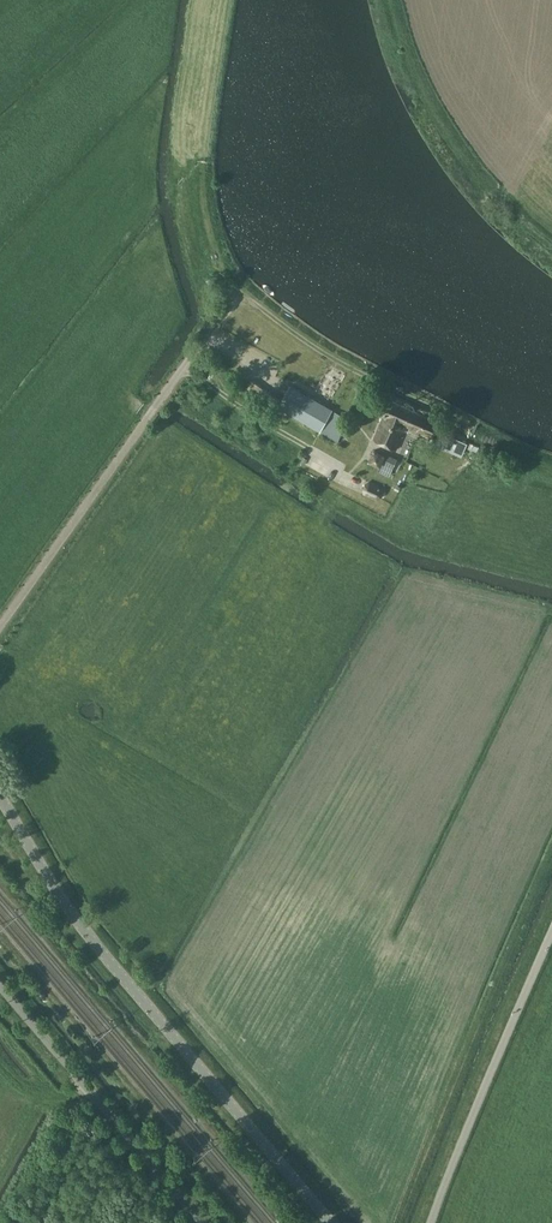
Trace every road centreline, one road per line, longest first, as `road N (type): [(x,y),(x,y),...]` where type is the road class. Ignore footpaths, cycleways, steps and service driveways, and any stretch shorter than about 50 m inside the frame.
road 1 (unclassified): [(331,1222),(79,922),(0,795)]
road 2 (unclassified): [(431,1222),(551,932)]
road 3 (unclassified): [(204,1222),(0,985)]

